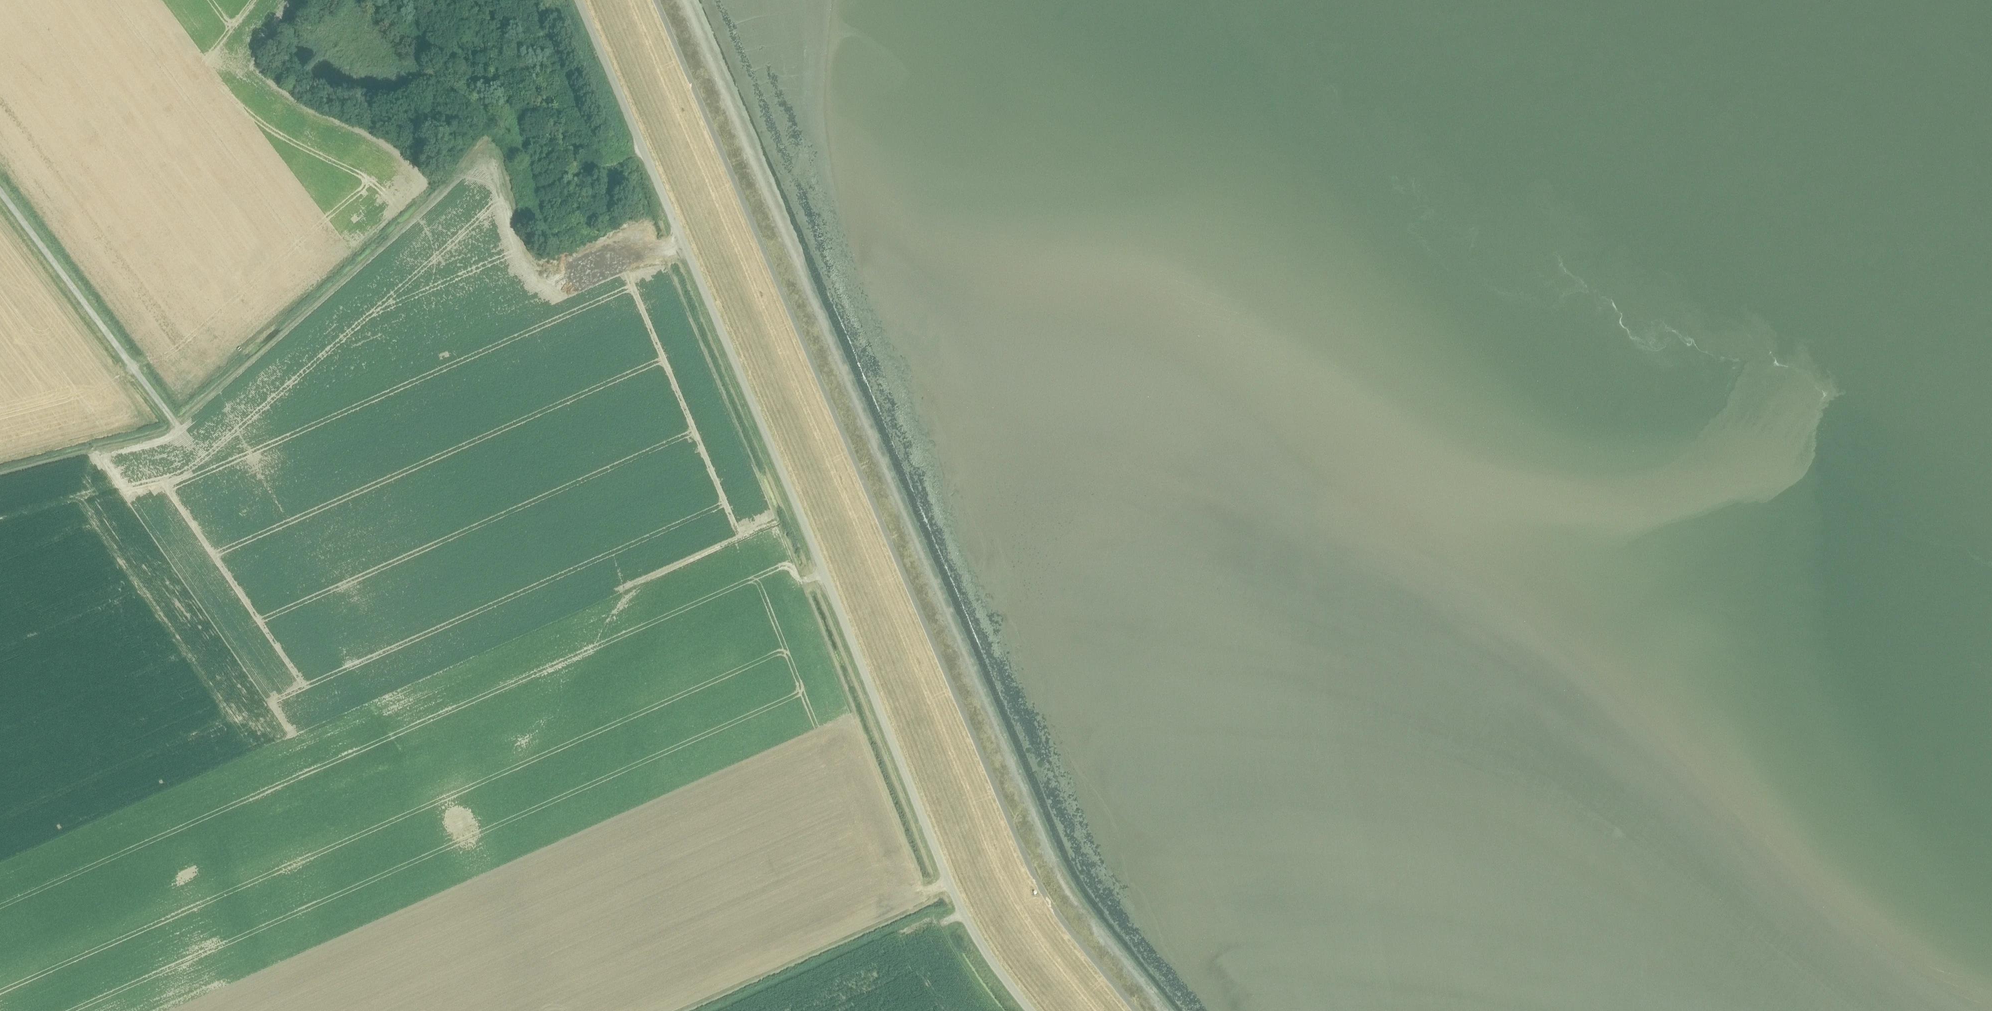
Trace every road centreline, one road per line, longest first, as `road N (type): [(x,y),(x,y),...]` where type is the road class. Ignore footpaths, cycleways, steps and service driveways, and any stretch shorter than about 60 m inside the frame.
road 1 (unclassified): [(1031,1010),(964,918),(578,0)]
road 2 (track): [(0,192),(174,421),(170,434),(101,452)]

